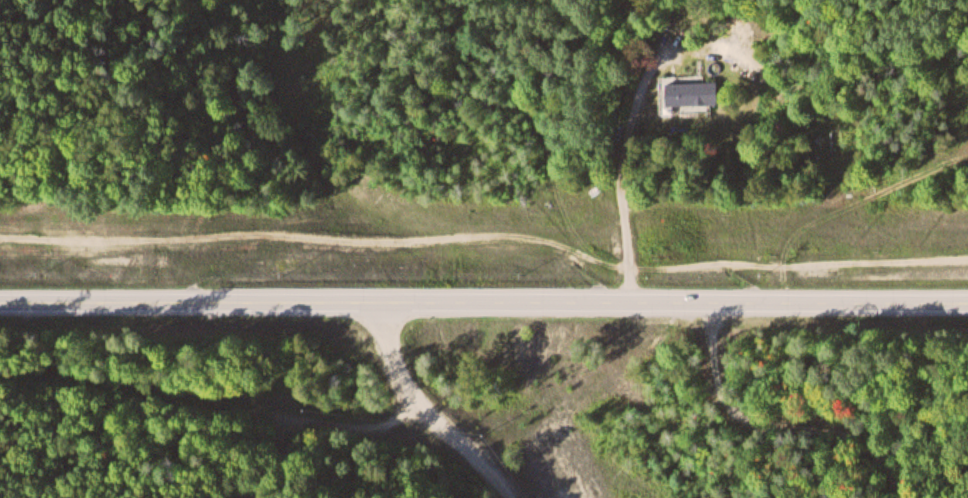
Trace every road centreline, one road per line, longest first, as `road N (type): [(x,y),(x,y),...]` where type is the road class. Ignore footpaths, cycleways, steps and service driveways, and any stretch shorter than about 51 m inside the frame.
road 1 (track): [(0,235),(530,242),(629,266),(967,260)]
road 2 (tertiary): [(0,311),(967,307)]
road 3 (residential): [(514,497),(404,390),(390,349),(389,308)]

